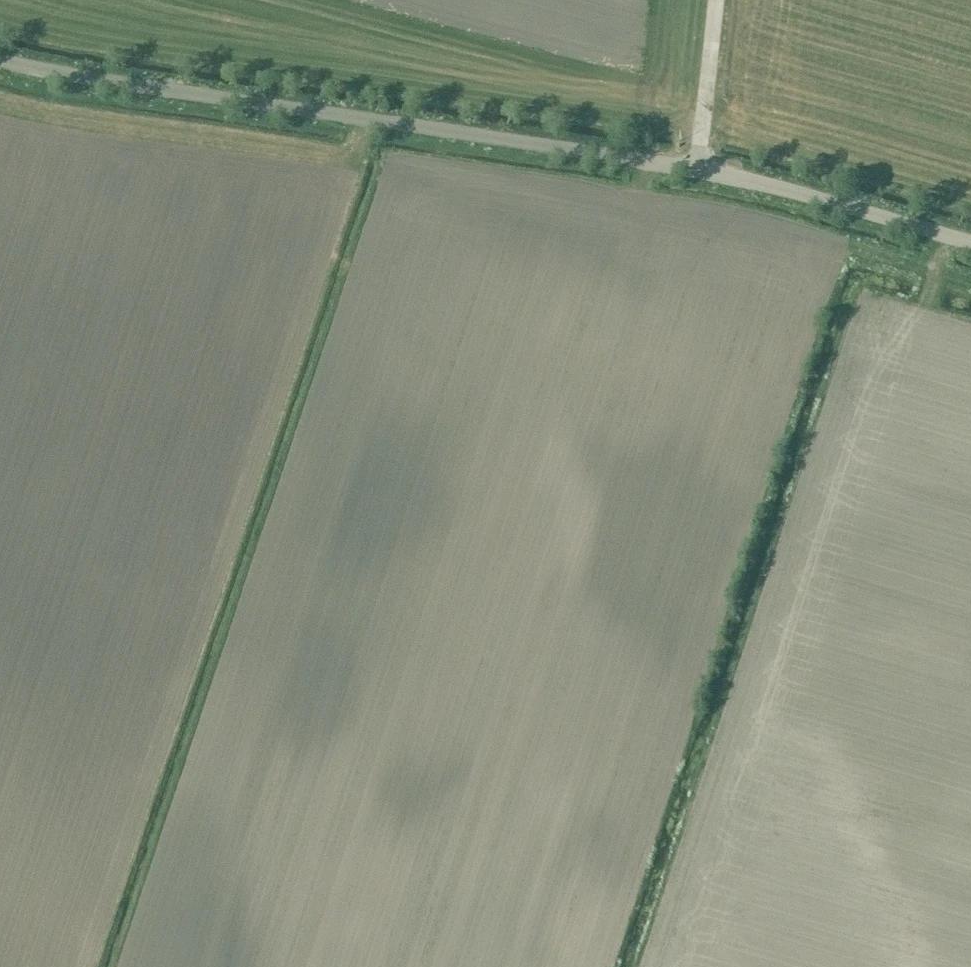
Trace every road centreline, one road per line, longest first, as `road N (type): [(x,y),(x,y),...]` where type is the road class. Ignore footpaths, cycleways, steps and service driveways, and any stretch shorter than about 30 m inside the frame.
road 1 (unclassified): [(970,242),(737,177),(0,60)]

